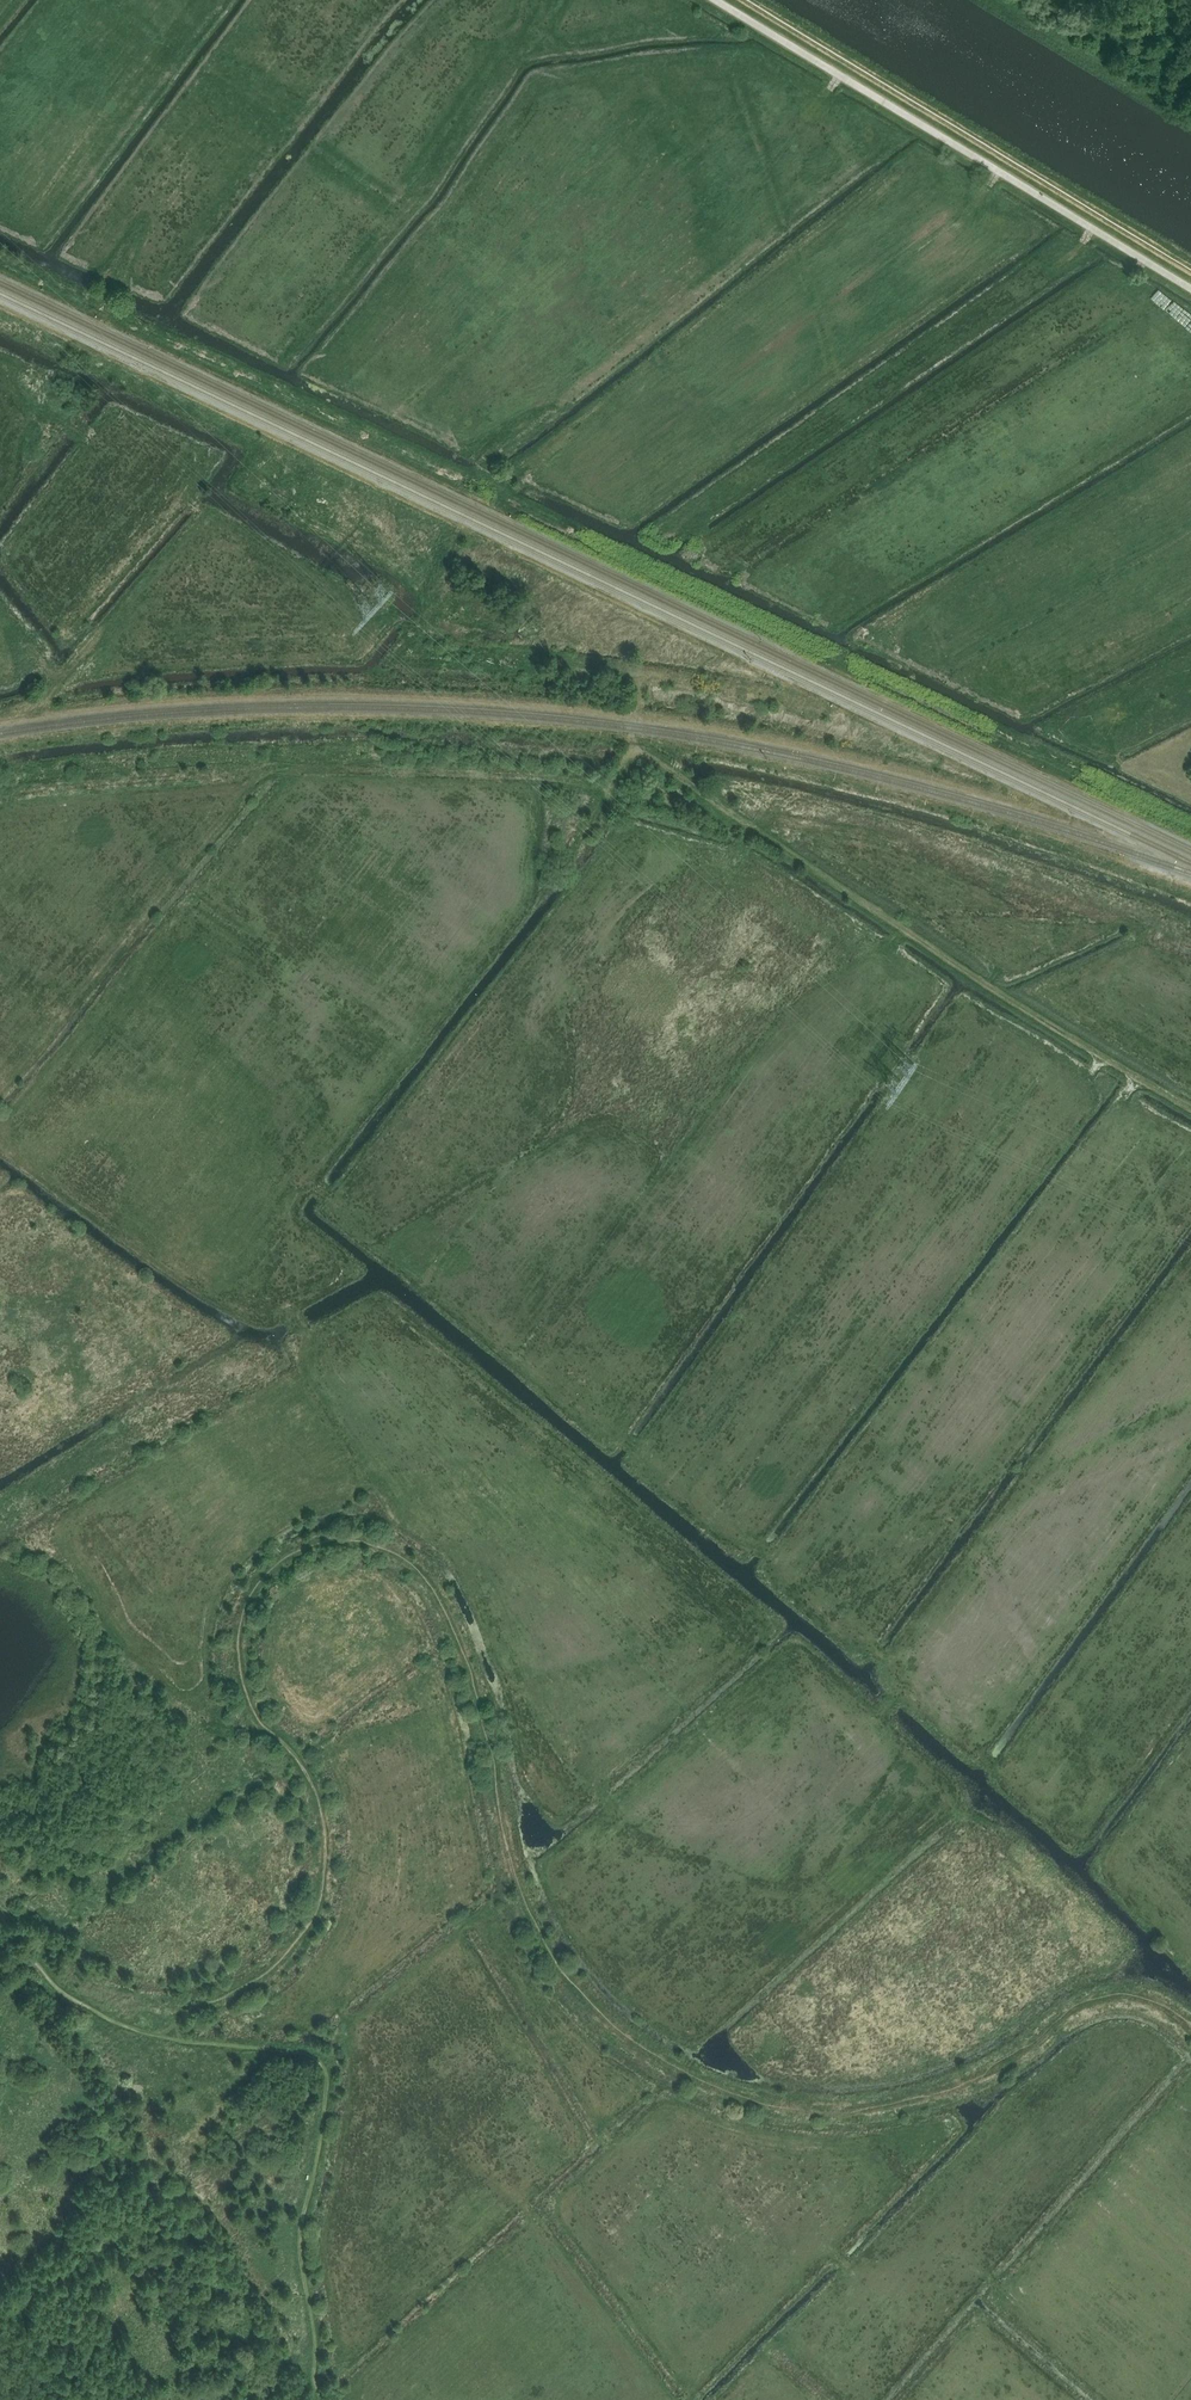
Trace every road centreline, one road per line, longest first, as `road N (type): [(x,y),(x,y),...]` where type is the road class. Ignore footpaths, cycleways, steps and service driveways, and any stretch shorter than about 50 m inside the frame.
road 1 (track): [(1190,1111),(996,993),(663,768),(634,751),(621,771)]
road 2 (unclassified): [(1190,287),(718,0)]

